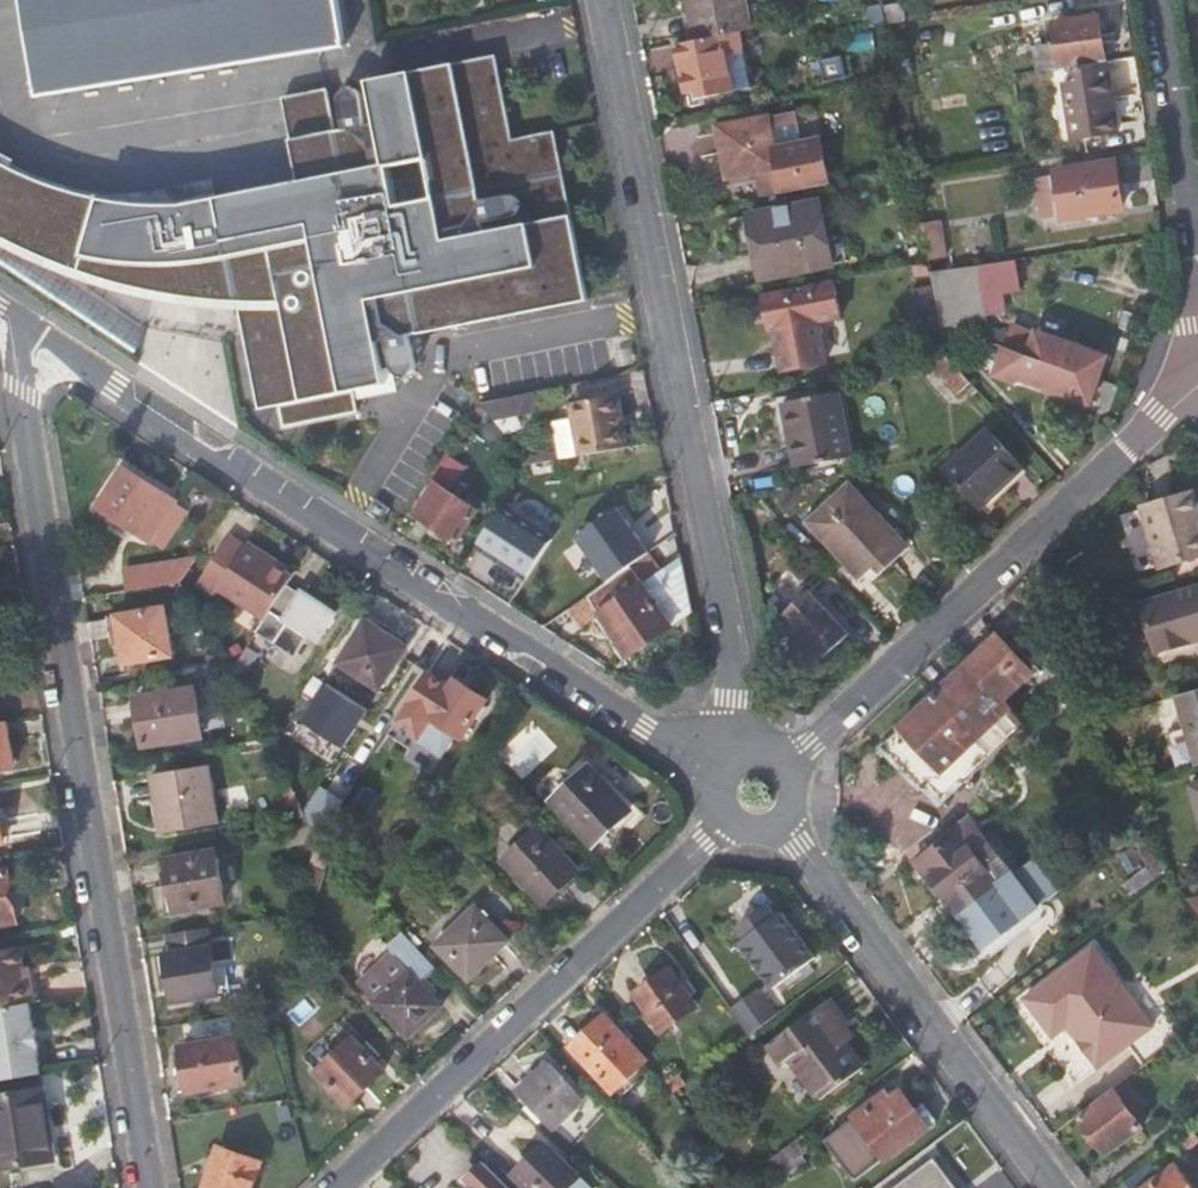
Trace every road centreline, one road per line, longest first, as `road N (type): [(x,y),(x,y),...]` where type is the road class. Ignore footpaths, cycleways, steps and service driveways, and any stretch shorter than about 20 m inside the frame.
road 1 (residential): [(30,329),(22,387),(154,1187)]
road 2 (residential): [(719,777),(30,329)]
road 3 (residential): [(603,0),(749,752)]
road 4 (residential): [(788,763),(1197,392)]
road 5 (residential): [(724,818),(337,1187)]
road 6 (residential): [(789,823),(1062,1187)]
road 7 (residential): [(1197,265),(1157,0)]

